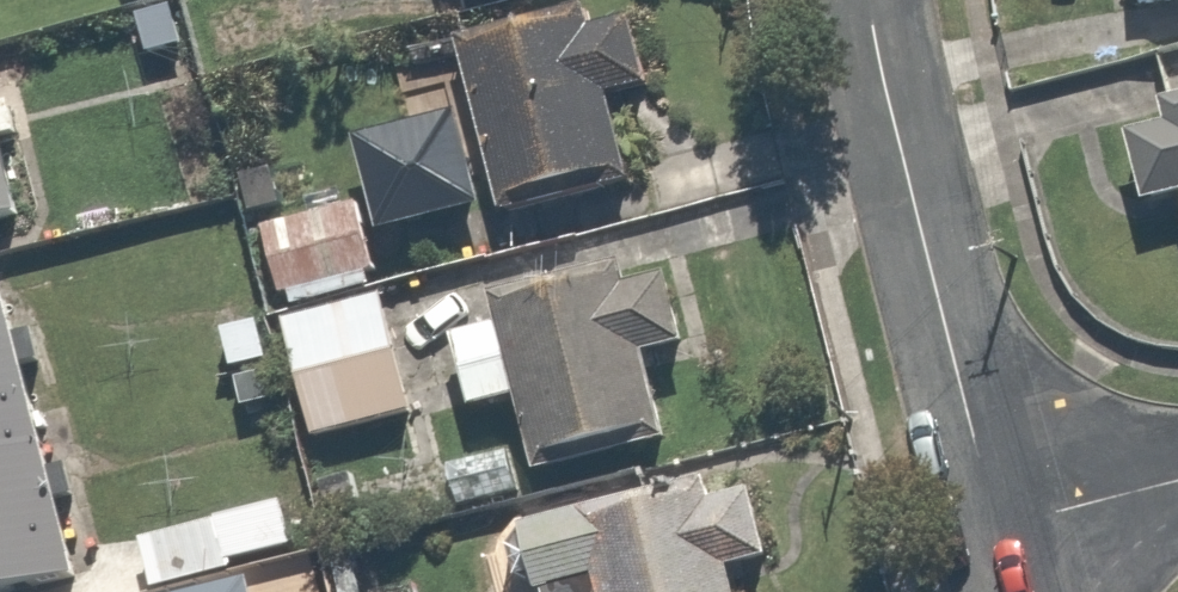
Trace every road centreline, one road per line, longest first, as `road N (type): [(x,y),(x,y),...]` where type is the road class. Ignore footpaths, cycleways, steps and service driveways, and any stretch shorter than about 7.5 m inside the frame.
road 1 (residential): [(998,526),(903,161),(873,0)]
road 2 (residential): [(998,526),(1177,481)]

